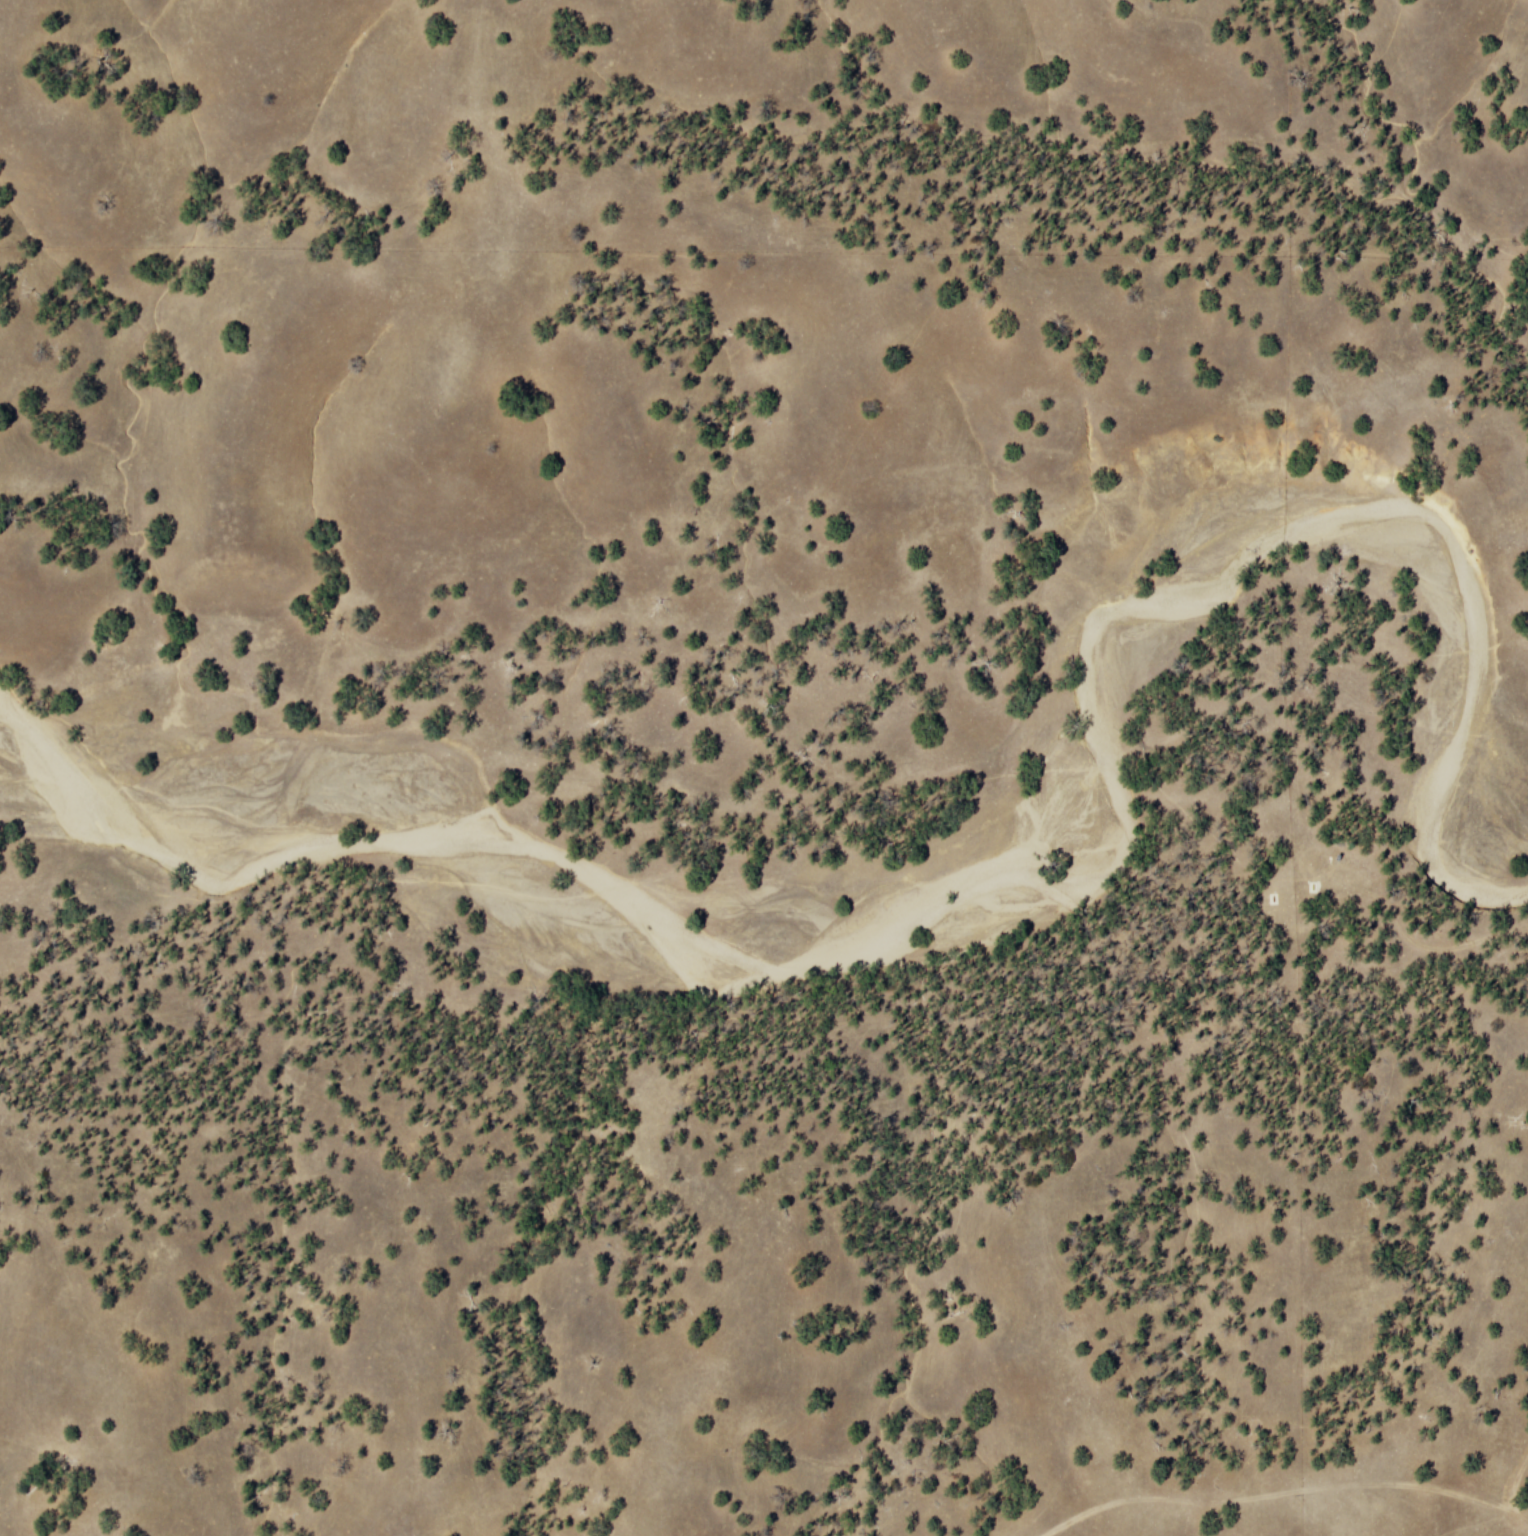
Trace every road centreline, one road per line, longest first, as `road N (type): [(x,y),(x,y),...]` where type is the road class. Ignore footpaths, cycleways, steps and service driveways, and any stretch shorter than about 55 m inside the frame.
road 1 (track): [(1042,1535),(1133,1497),(1221,1502),(1407,1481),(1505,1506)]
road 2 (track): [(1527,923),(1435,951),(1412,942),(1404,928)]

